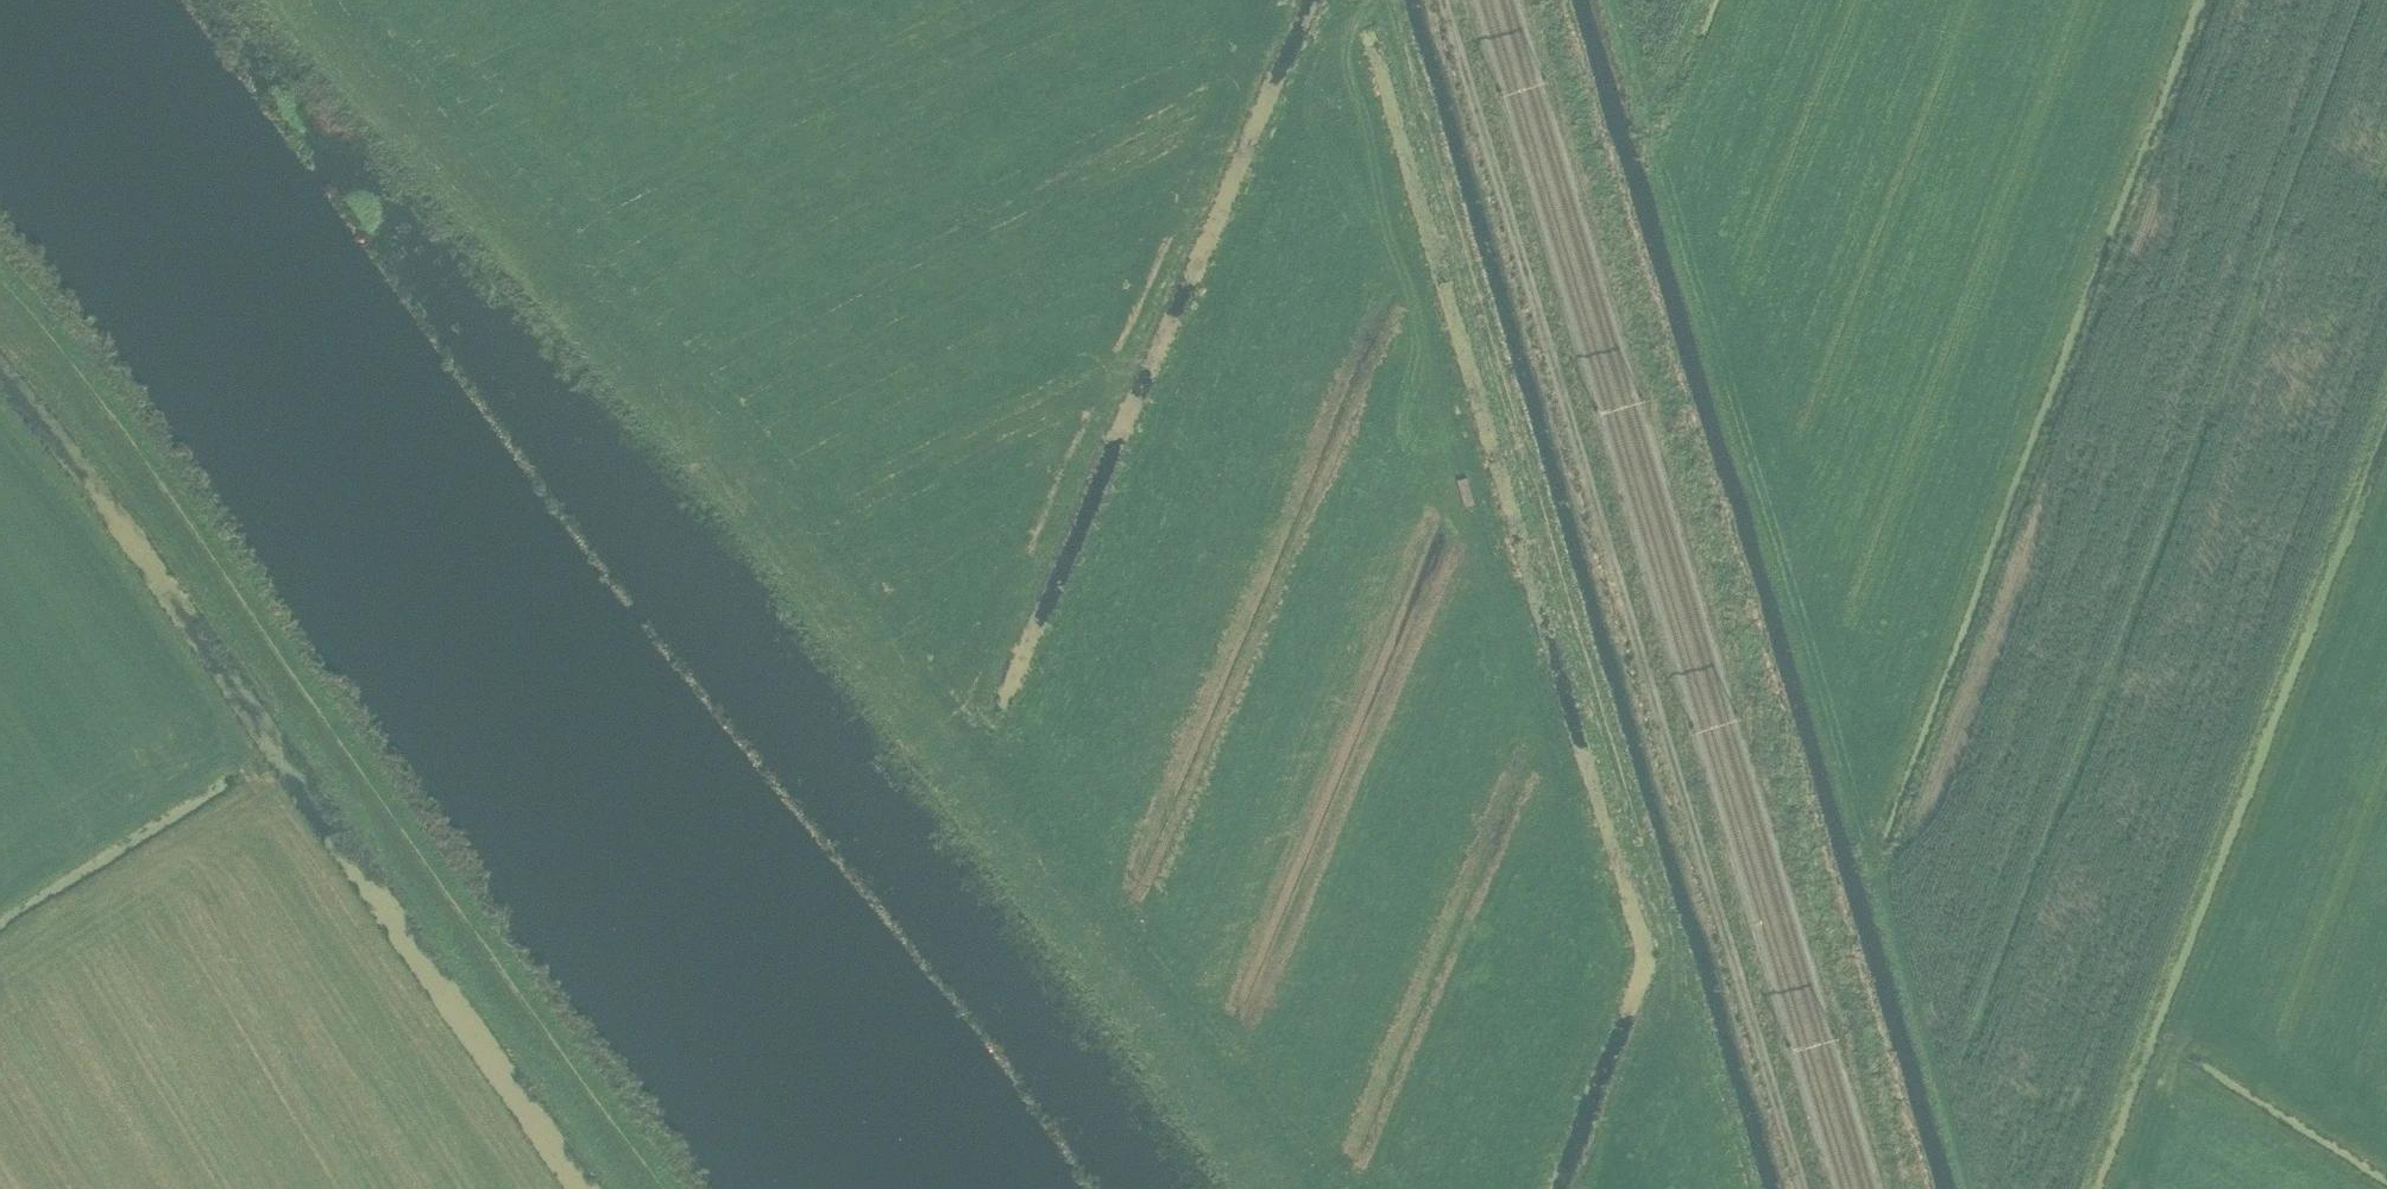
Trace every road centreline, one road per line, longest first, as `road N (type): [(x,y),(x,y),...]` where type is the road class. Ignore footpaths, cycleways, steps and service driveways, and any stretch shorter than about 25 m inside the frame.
road 1 (track): [(1798,1188),(1443,0)]

